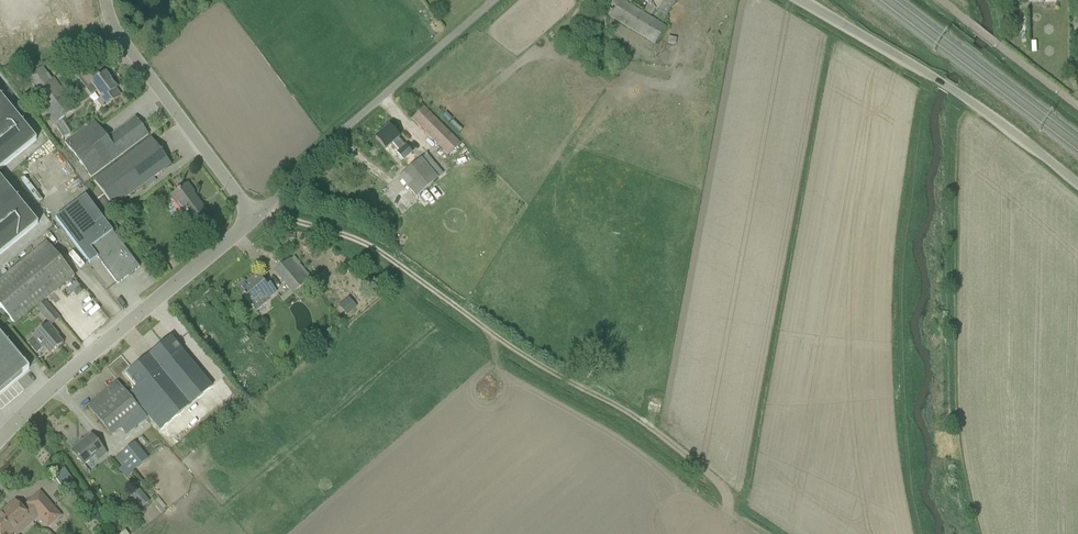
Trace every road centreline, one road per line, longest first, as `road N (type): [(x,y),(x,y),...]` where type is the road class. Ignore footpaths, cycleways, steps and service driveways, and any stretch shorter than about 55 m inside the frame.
road 1 (track): [(270,203),(294,220),(355,239),(526,356),(647,426),(717,481),(734,512)]
road 2 (track): [(985,533),(965,403),(958,93)]
road 3 (unclassified): [(0,439),(258,215)]
road 4 (unclassified): [(1077,184),(958,93),(797,0)]
road 5 (unclassified): [(258,215),(300,168),(493,0)]
road 6 (unclassified): [(258,215),(102,16),(99,0)]

